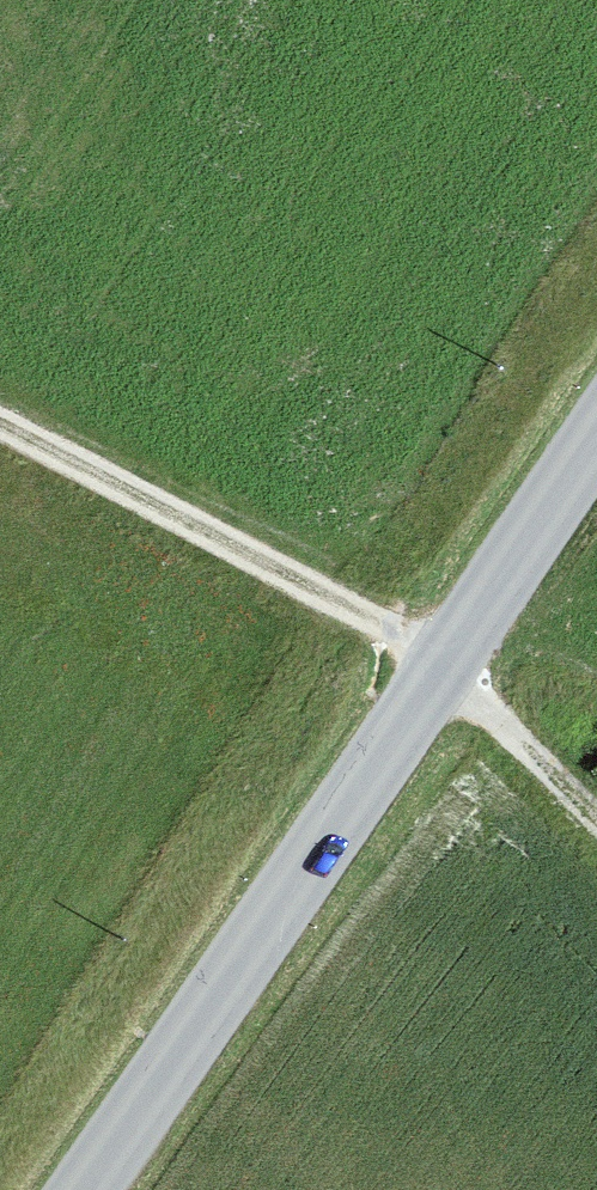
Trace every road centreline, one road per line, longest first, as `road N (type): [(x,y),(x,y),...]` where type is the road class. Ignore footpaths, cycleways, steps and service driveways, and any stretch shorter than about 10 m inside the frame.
road 1 (tertiary): [(596,459),(102,1189)]
road 2 (track): [(450,675),(0,438)]
road 3 (track): [(450,675),(596,823)]

